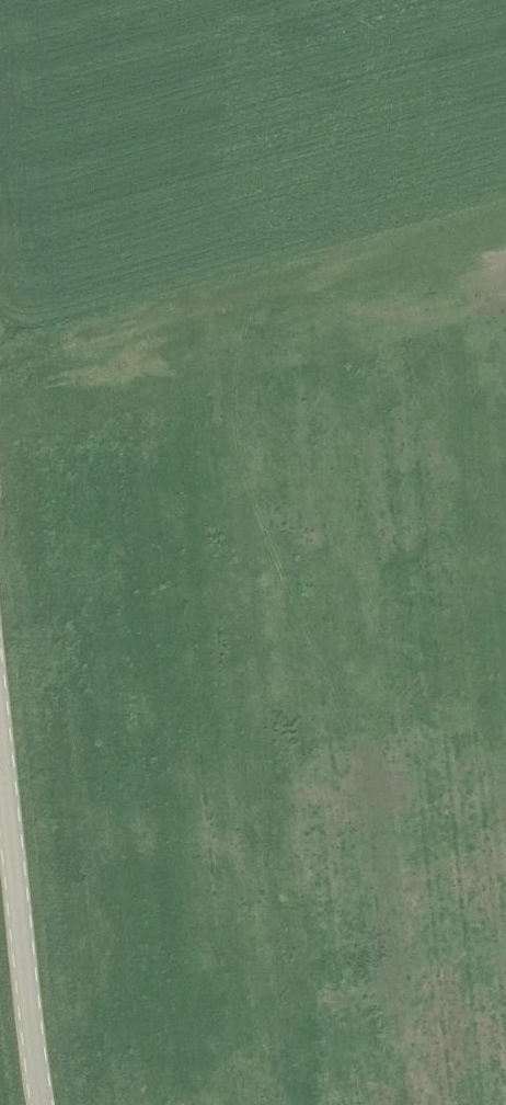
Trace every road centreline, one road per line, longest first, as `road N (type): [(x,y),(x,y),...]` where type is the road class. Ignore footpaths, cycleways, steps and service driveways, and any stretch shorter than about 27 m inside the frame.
road 1 (secondary): [(43,1104),(0,708)]

